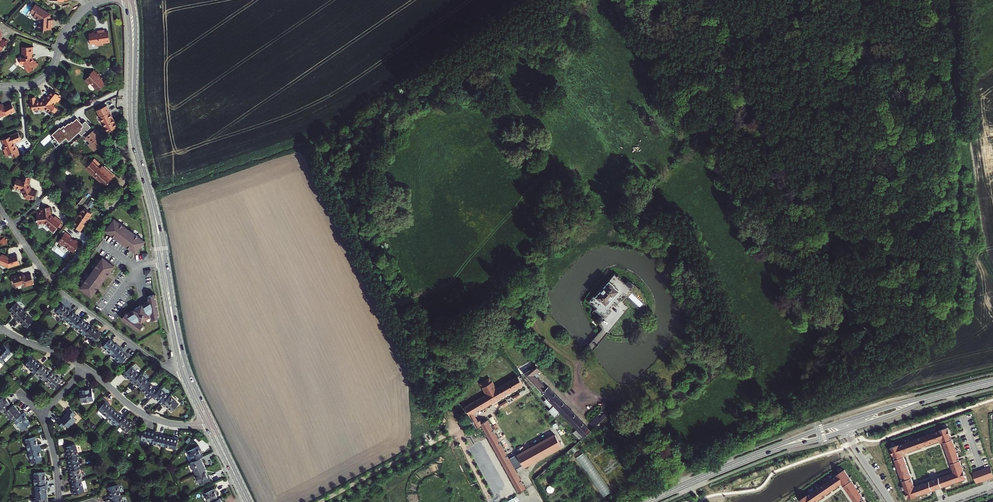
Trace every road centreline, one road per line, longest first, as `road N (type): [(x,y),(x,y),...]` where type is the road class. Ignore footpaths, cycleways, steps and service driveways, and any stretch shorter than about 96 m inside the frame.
road 1 (track): [(490,501),(325,154),(515,16)]
road 2 (secondary): [(647,501),(846,423)]
road 3 (secondary): [(189,373),(153,208)]
road 4 (secondary): [(153,208),(182,374)]
road 5 (secondary): [(846,423),(992,382)]
road 6 (residential): [(62,293),(182,374)]
road 7 (residential): [(102,0),(67,28),(46,75),(0,87)]
road 8 (residential): [(86,368),(149,418),(206,424)]

